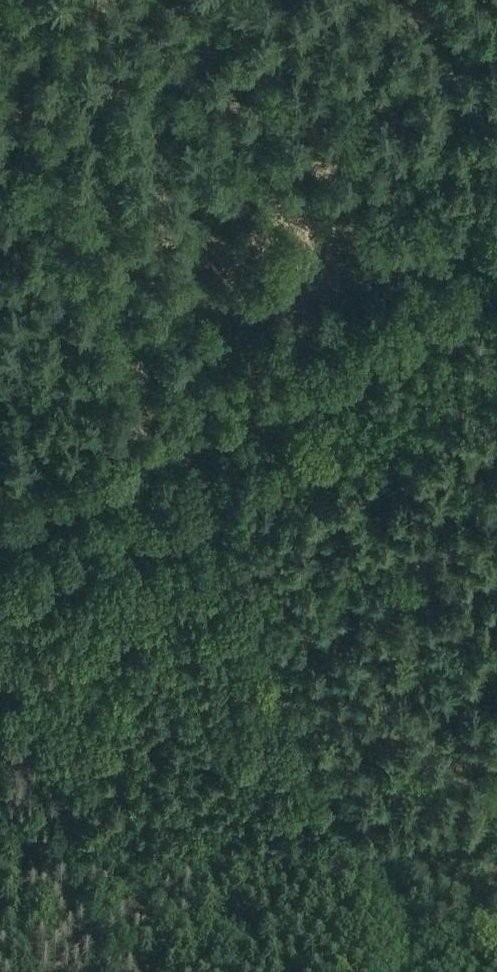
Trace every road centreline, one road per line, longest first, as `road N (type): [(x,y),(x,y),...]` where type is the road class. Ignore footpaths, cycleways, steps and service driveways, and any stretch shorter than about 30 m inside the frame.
road 1 (track): [(411,971),(192,451)]
road 2 (track): [(496,286),(192,451),(0,531)]
road 3 (track): [(179,455),(40,130),(0,1)]

